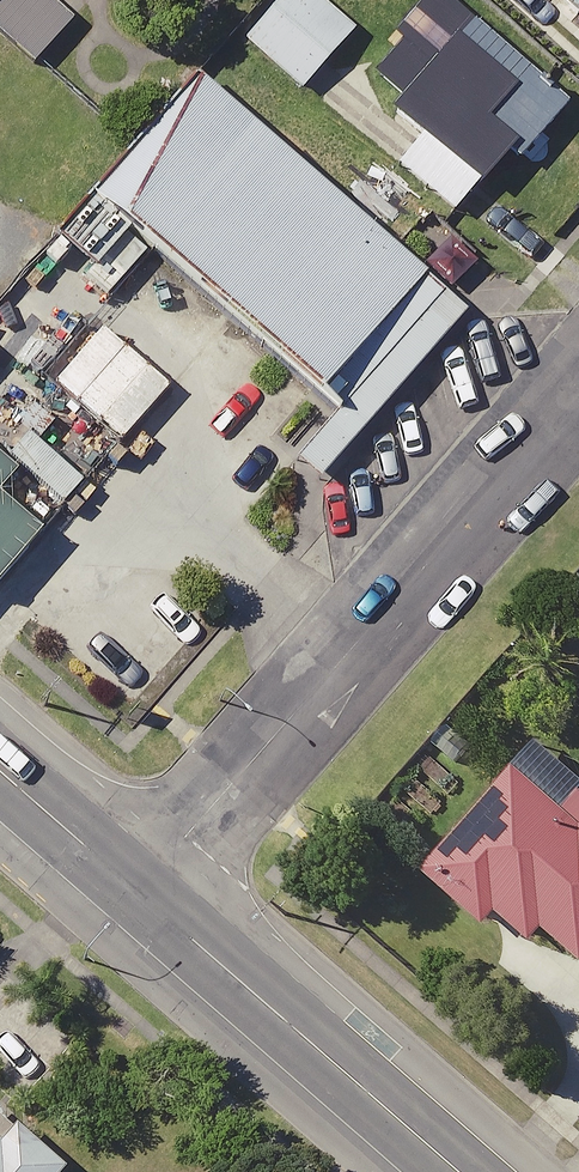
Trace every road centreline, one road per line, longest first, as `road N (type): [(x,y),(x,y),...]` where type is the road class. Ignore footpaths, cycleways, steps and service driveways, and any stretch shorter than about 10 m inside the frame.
road 1 (residential): [(578,394),(140,894)]
road 2 (secondary): [(140,894),(458,1171)]
road 3 (secondary): [(0,772),(140,894)]

